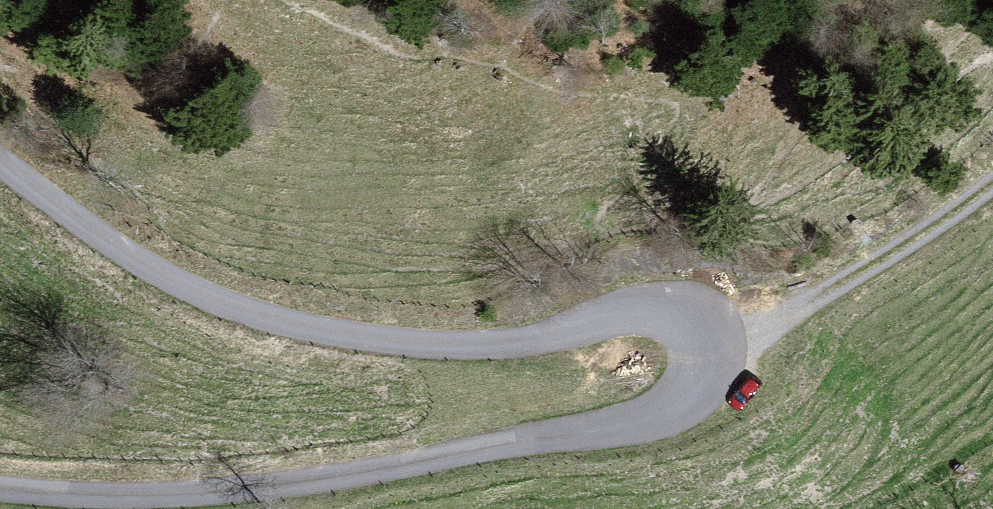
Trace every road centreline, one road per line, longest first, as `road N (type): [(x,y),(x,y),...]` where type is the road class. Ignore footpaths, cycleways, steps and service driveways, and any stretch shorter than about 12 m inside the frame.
road 1 (unclassified): [(713,328),(716,390),(616,425),(253,491),(0,485)]
road 2 (unclassified): [(713,328),(645,300),(511,346),(288,320),(104,237),(0,144)]
road 3 (track): [(884,261),(783,321),(713,328)]
road 4 (track): [(992,189),(884,261)]

